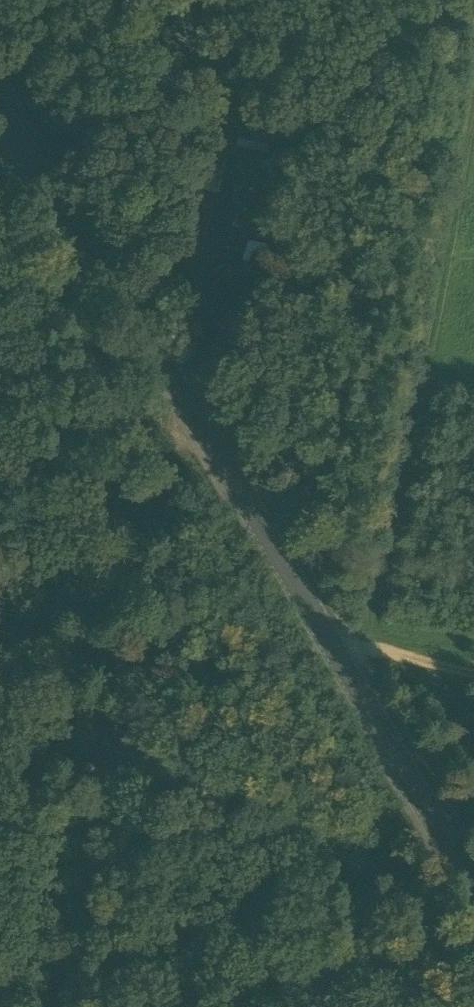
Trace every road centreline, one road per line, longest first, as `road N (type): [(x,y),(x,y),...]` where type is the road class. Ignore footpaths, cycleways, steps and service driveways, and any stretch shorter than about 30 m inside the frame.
road 1 (tertiary): [(0,113),(208,436),(473,888)]
road 2 (track): [(473,82),(361,629)]
road 3 (track): [(473,673),(378,653),(361,629)]

